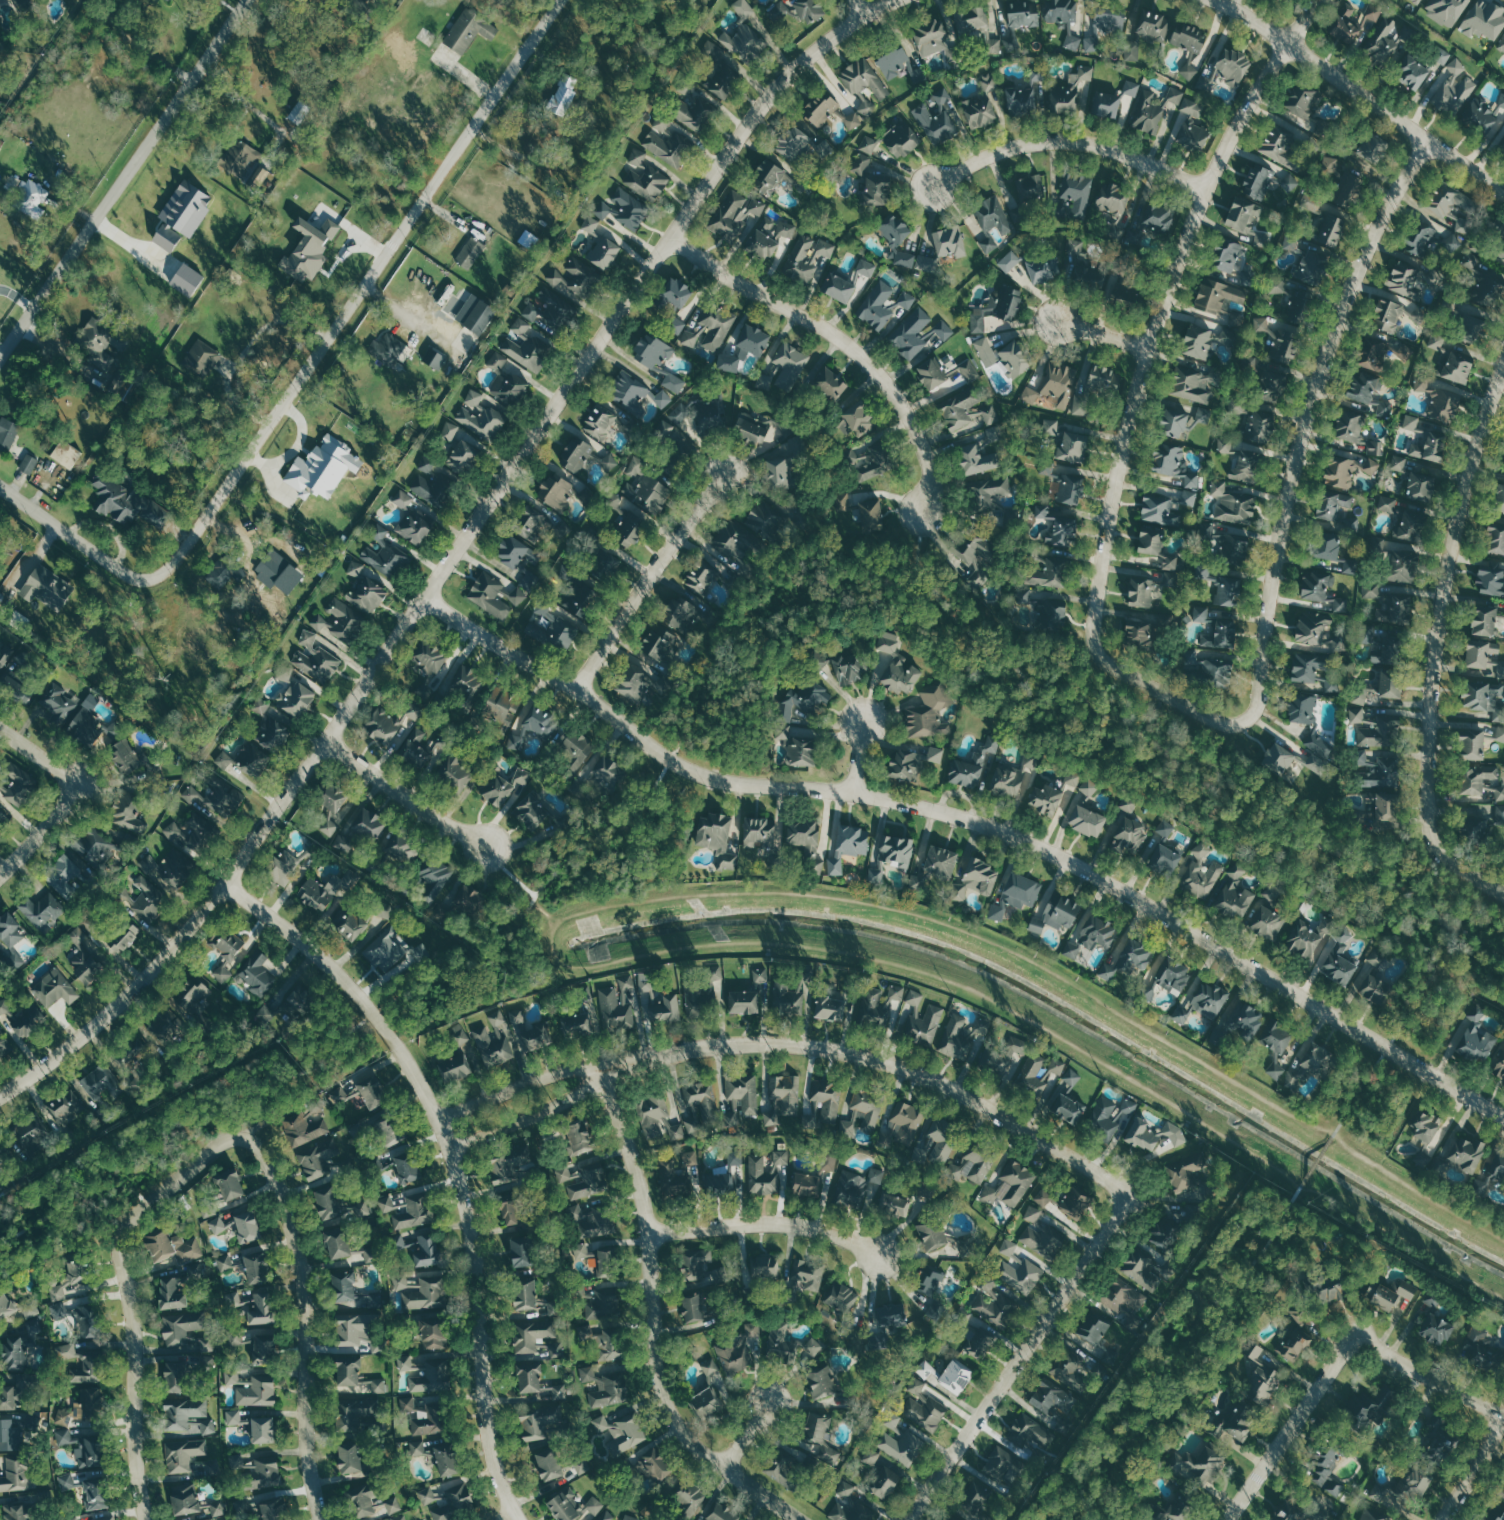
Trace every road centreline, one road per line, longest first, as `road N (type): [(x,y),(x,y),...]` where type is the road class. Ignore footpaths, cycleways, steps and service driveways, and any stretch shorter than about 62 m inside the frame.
road 1 (tertiary): [(0,1095),(91,1029),(230,886),(770,90),(861,13),(898,0)]
road 2 (residential): [(1503,1115),(1038,844),(853,791),(700,775),(576,688),(425,599)]
road 3 (tertiary): [(514,1519),(490,1445),(475,1256),(441,1121),(372,1013),(325,958),(230,886)]
road 4 (residential): [(1289,44),(1207,191),(1148,347),(1119,471),(1096,644),(1108,661),(1168,694)]
road 5 (residential): [(138,580),(158,577),(206,521),(561,0)]
road 6 (residential): [(1168,694),(1225,725),(1256,710),(1282,531),(1314,403),(1386,210),(1426,141)]
road 7 (residential): [(1503,370),(1448,571),(1429,741),(1434,840),(1450,860),(1503,892)]
road 8 (residential): [(607,1066),(645,1053),(769,1042),(904,1067),(1075,1161),(1125,1203)]
road 9 (residential): [(803,1519),(681,1431),(665,1404),(652,1231),(607,1066)]
road 10 (residential): [(323,1519),(310,1475),(307,1324),(285,1199),(262,1149),(245,1137),(222,1141),(192,1167)]
road 11 (residential): [(0,358),(244,0)]
road 12 (residential): [(670,239),(850,346),(923,443),(925,510)]
road 13 (residential): [(905,1519),(1125,1203)]
road 14 (residential): [(146,1519),(122,1229),(192,1167)]
road 15 (tertiary): [(1215,0),(1503,194)]
road 16 (residential): [(1207,191),(1112,150),(1052,143),(986,158),(931,187)]
road 17 (residential): [(576,688),(724,477)]
road 18 (residential): [(652,1231),(782,1223),(876,1254)]
road 19 (residential): [(1227,1519),(1356,1342)]
road 20 (residential): [(487,847),(328,741)]
road 21 (residential): [(451,1146),(551,1108),(607,1066)]
road 22 (residential): [(607,1066),(562,1074),(441,1121)]
road 23 (residential): [(138,580),(0,485)]
road 24 (residential): [(1356,1342),(1503,1416)]
road 25 (residential): [(0,876),(80,785)]

